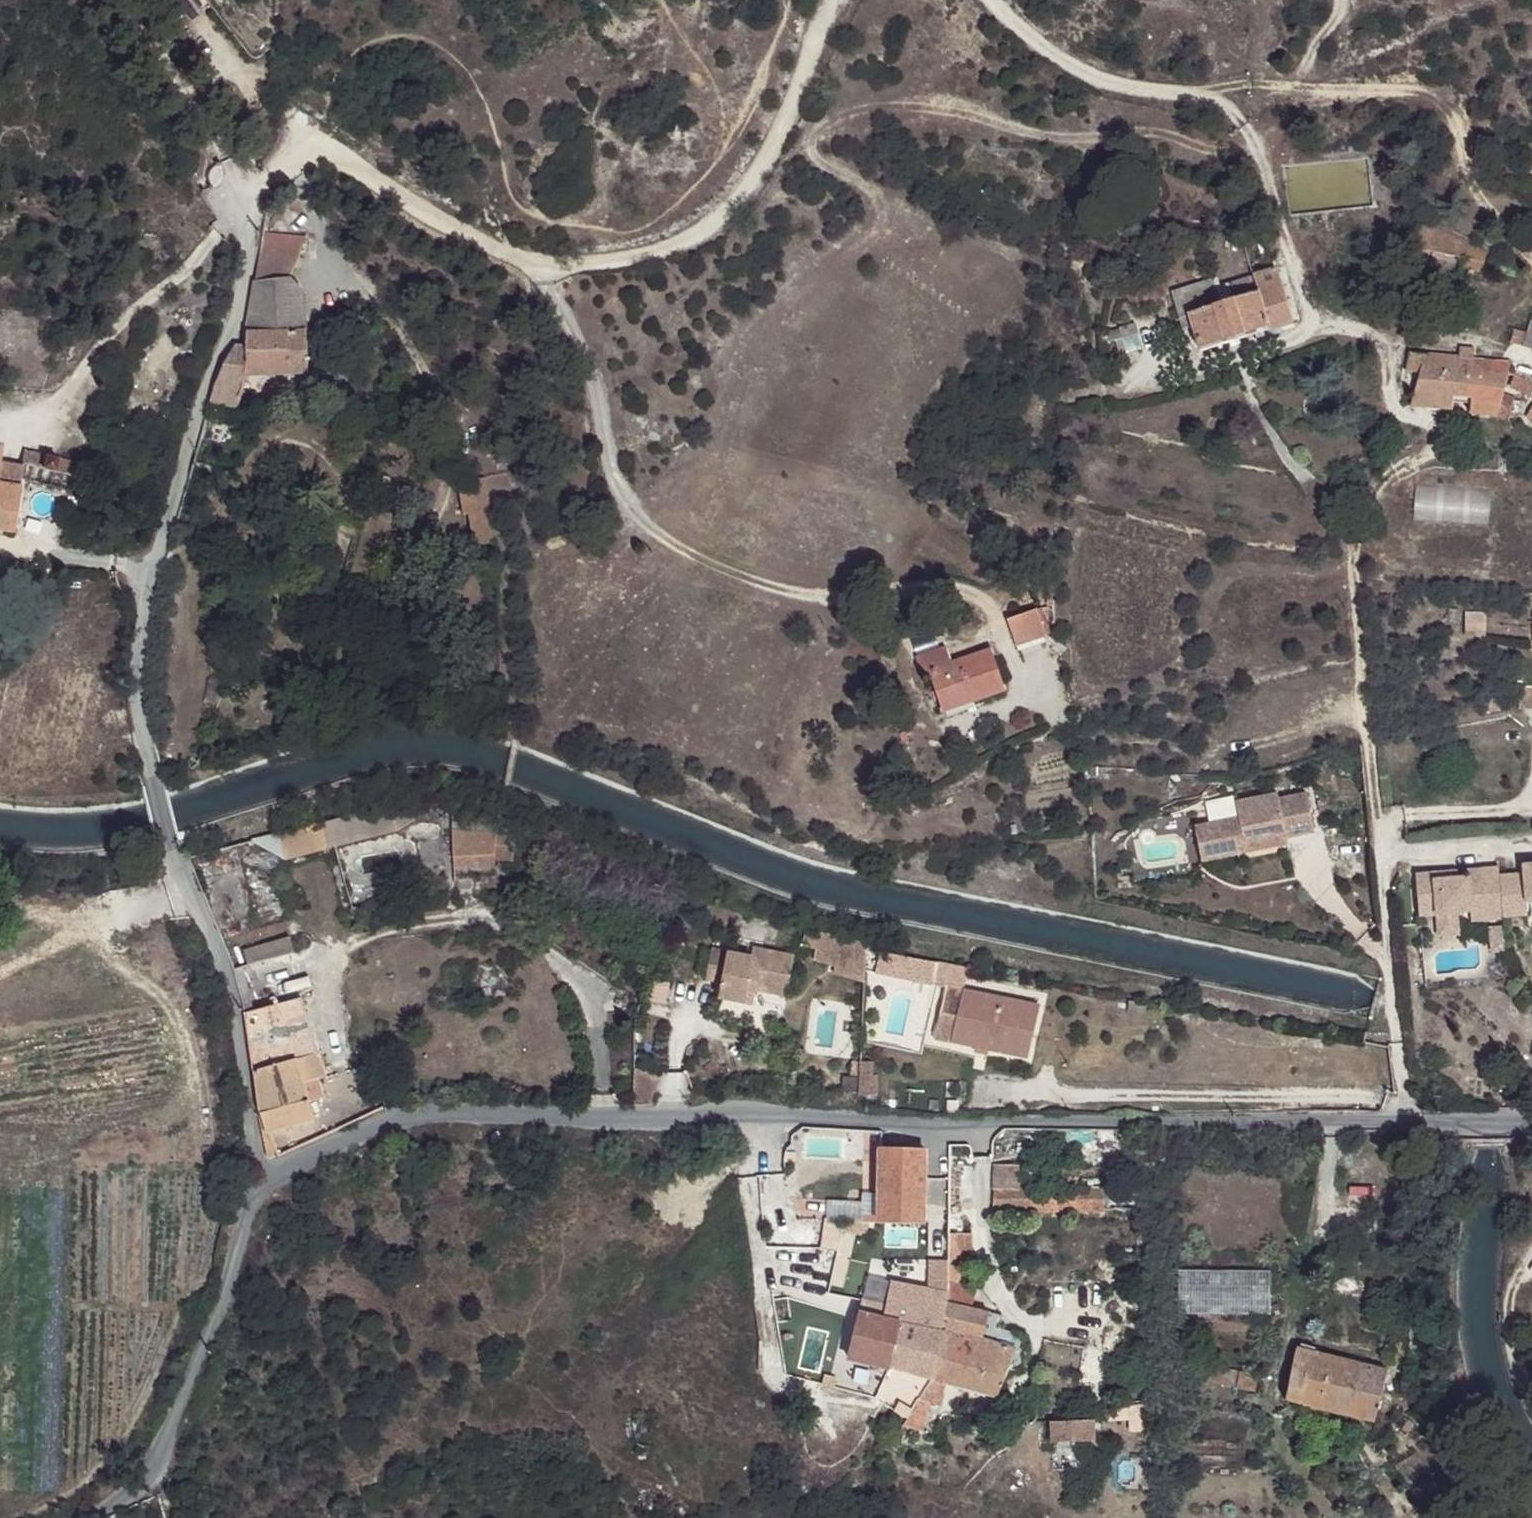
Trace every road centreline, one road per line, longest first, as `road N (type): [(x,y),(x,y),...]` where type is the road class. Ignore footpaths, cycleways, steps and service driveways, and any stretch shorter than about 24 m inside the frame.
road 1 (residential): [(1440,1121),(953,1127),(810,1115),(453,1108),(399,1113),(257,1187)]
road 2 (track): [(989,0),(1043,51),(1110,90),(1230,110),(1250,142),(1309,311),(1389,347),(1400,410),(1428,426),(1424,452),(1382,478),(1353,547),(1381,827)]
road 3 (residential): [(225,155),(257,232),(241,326),(194,426),(152,579),(140,691),(175,868),(217,961),(237,1036),(257,1187)]
road 4 (track): [(244,195),(269,170),(303,153),(326,152),(428,214),(524,256),(574,265),(657,250),(723,217),(763,169),(839,0)]
road 5 (track): [(988,614),(970,590),(796,595),(698,558),(636,508),(585,350),(546,288),(540,260)]
road 6 (residential): [(257,1187),(155,1470),(90,1517)]
road 7 (track): [(1531,1253),(1507,1322),(1531,1407)]

